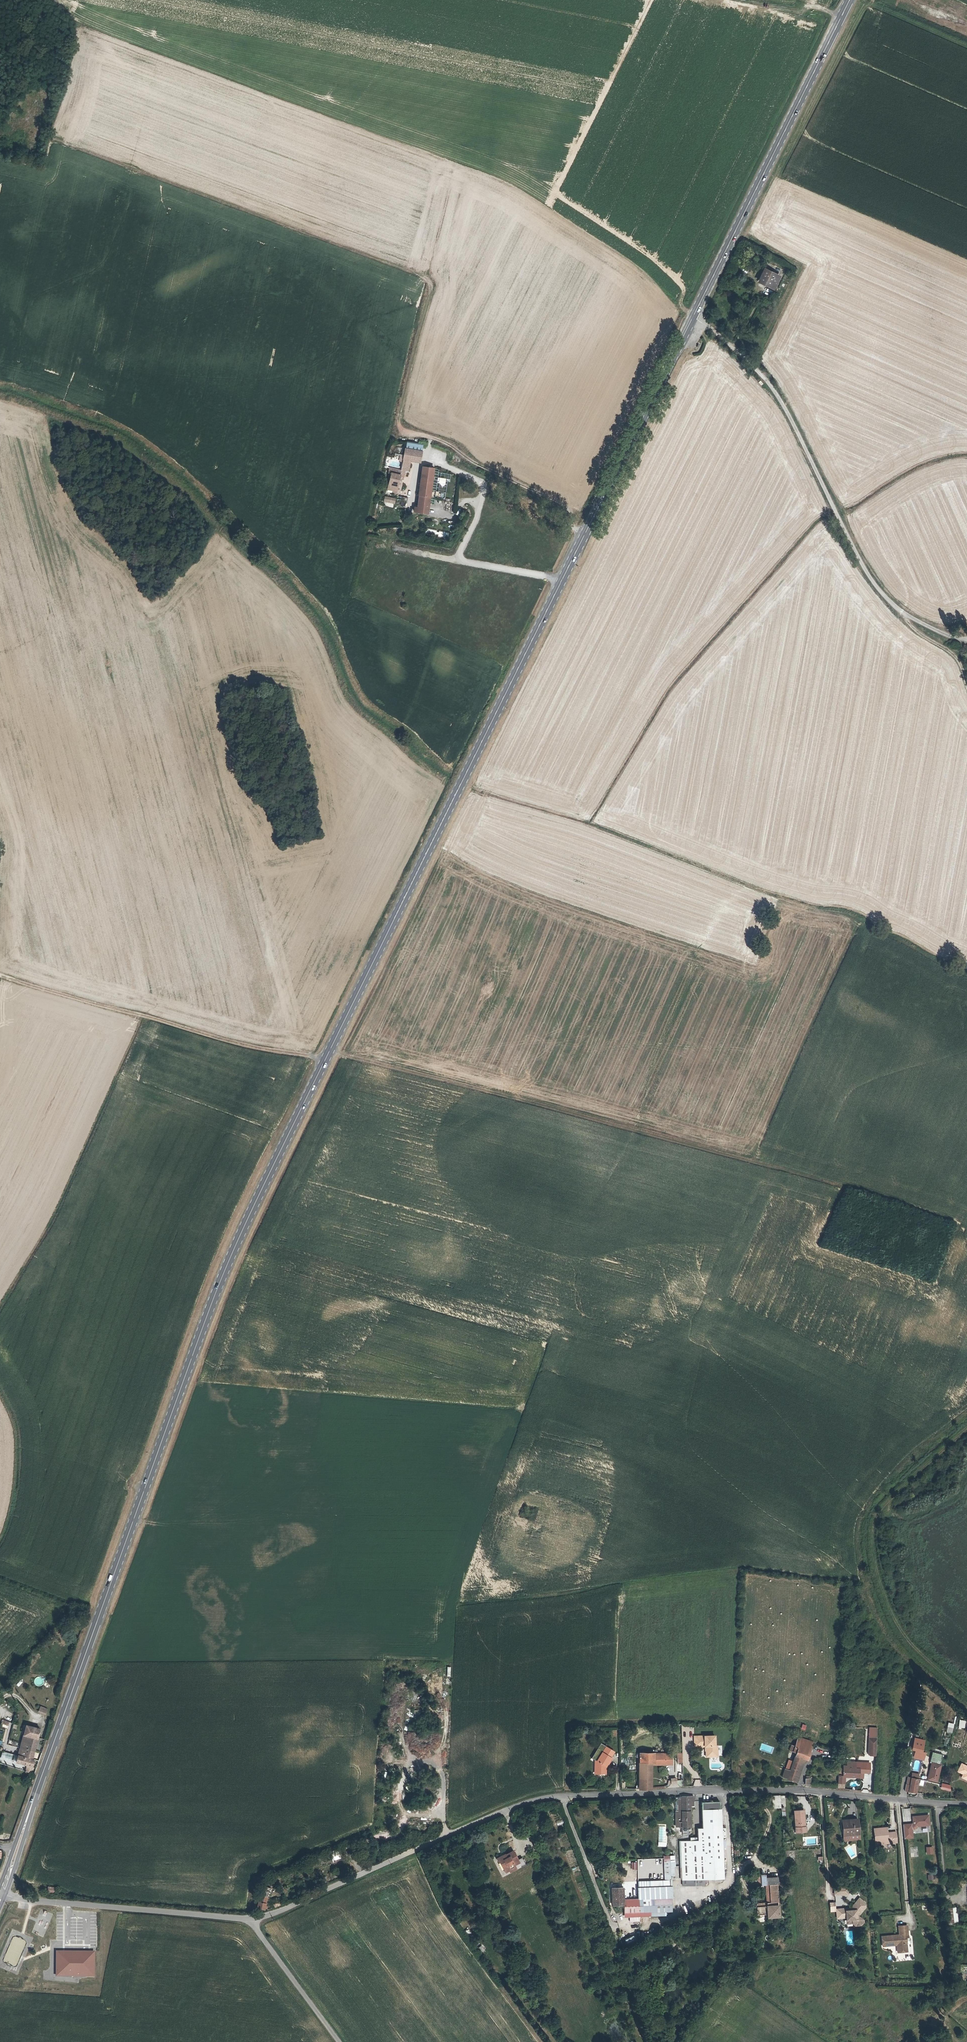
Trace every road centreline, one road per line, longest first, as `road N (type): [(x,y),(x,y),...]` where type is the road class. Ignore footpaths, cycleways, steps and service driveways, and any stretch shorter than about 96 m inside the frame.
road 1 (primary): [(563,579),(219,1286),(16,1849)]
road 2 (unclassified): [(966,1801),(802,1790),(548,1797),(249,1920)]
road 3 (track): [(956,1223),(332,1047)]
road 4 (unclassified): [(966,642),(895,607),(853,546),(770,384),(693,317)]
road 5 (primary): [(851,0),(693,317)]
road 6 (track): [(0,969),(216,1038),(326,1059)]
road 7 (track): [(966,1430),(874,1516),(871,1535),(893,1617),(912,1645),(966,1693)]
road 8 (primary): [(693,317),(563,579)]
road 9 (unclassified): [(249,1920),(67,1904)]
road 10 (unclassified): [(563,579),(397,548)]
road 11 (unclassified): [(249,1920),(340,2041)]

